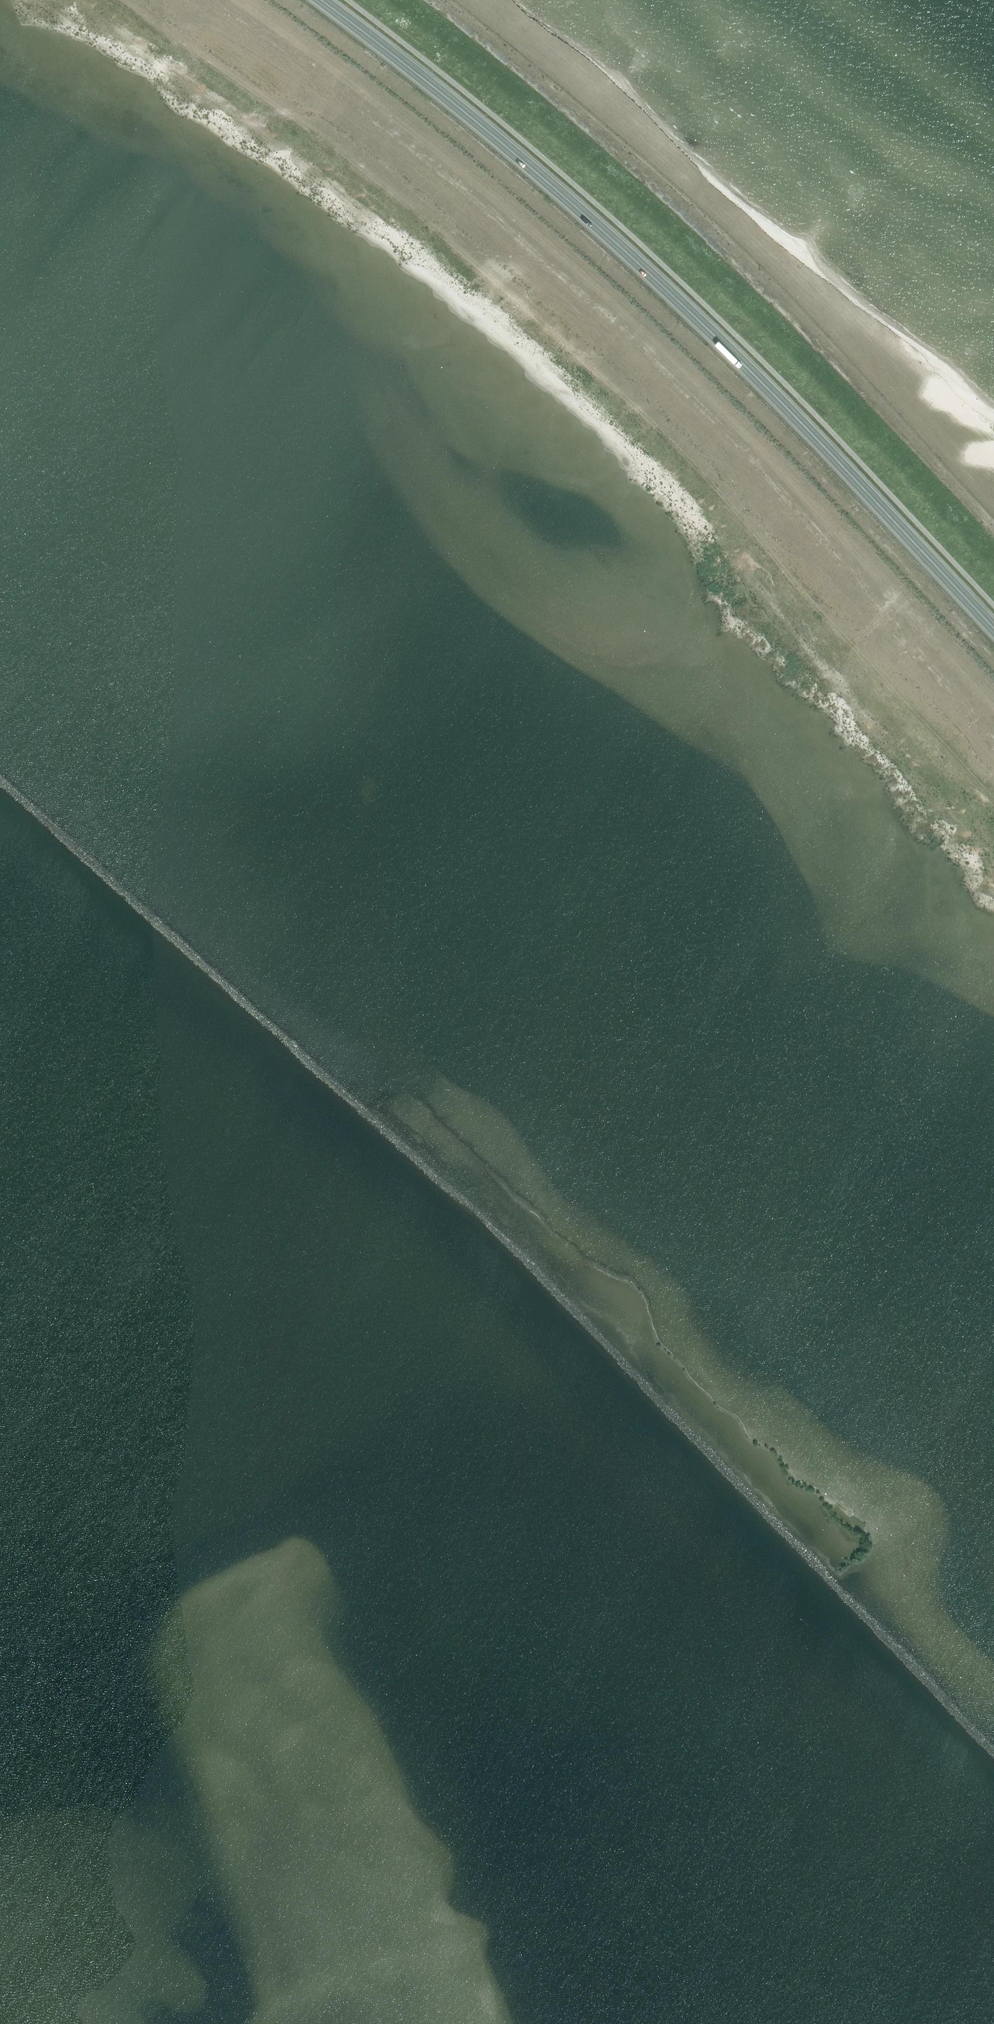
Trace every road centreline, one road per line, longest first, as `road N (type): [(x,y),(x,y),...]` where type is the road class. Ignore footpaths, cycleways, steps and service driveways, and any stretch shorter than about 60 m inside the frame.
road 1 (trunk): [(993,628),(733,353),(623,249),(322,0)]

